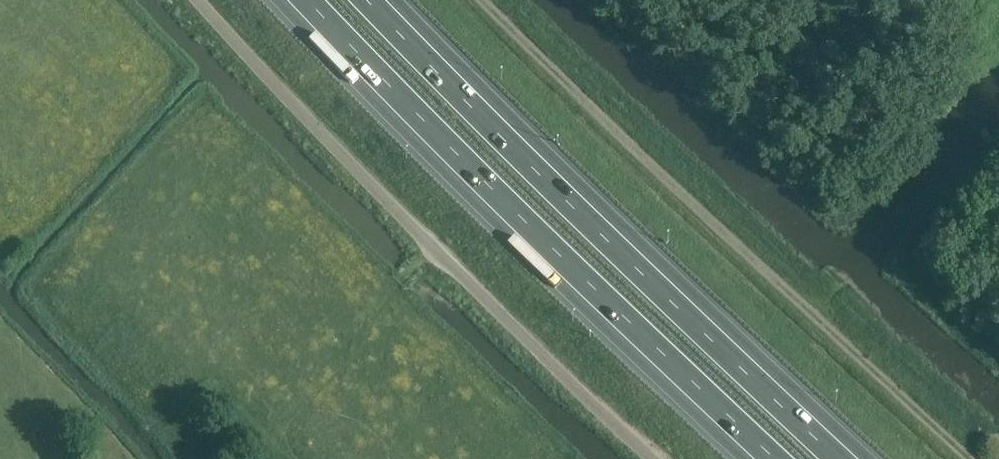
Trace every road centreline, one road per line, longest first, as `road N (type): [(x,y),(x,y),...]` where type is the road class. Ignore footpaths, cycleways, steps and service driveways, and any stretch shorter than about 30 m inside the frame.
road 1 (track): [(970,458),(482,0)]
road 2 (motorway): [(849,458),(378,0)]
road 3 (motorway): [(298,0),(766,458)]
road 4 (unclassified): [(658,458),(434,249),(197,0)]

